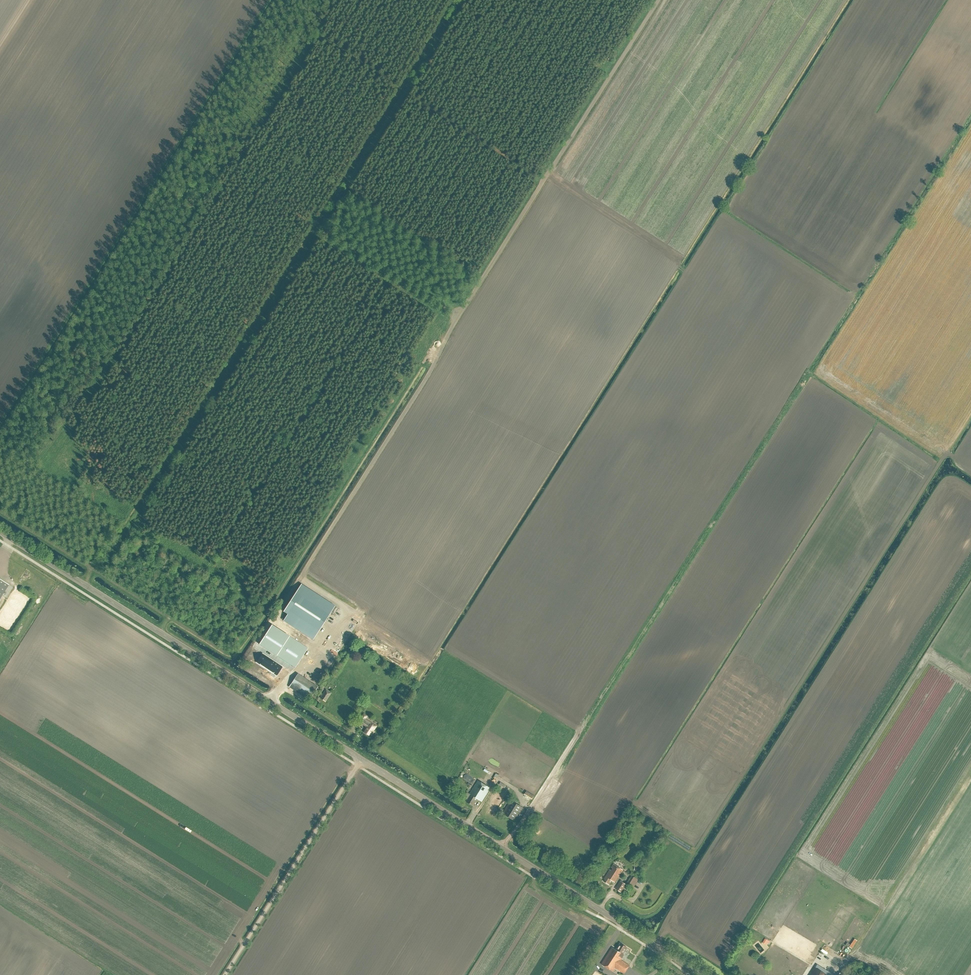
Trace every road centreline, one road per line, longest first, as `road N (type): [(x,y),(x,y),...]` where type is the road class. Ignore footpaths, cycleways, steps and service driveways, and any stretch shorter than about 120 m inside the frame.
road 1 (track): [(659,0),(276,614)]
road 2 (tertiary): [(0,531),(361,759)]
road 3 (tertiary): [(361,759),(704,974)]
road 4 (unclassified): [(224,974),(361,759)]

